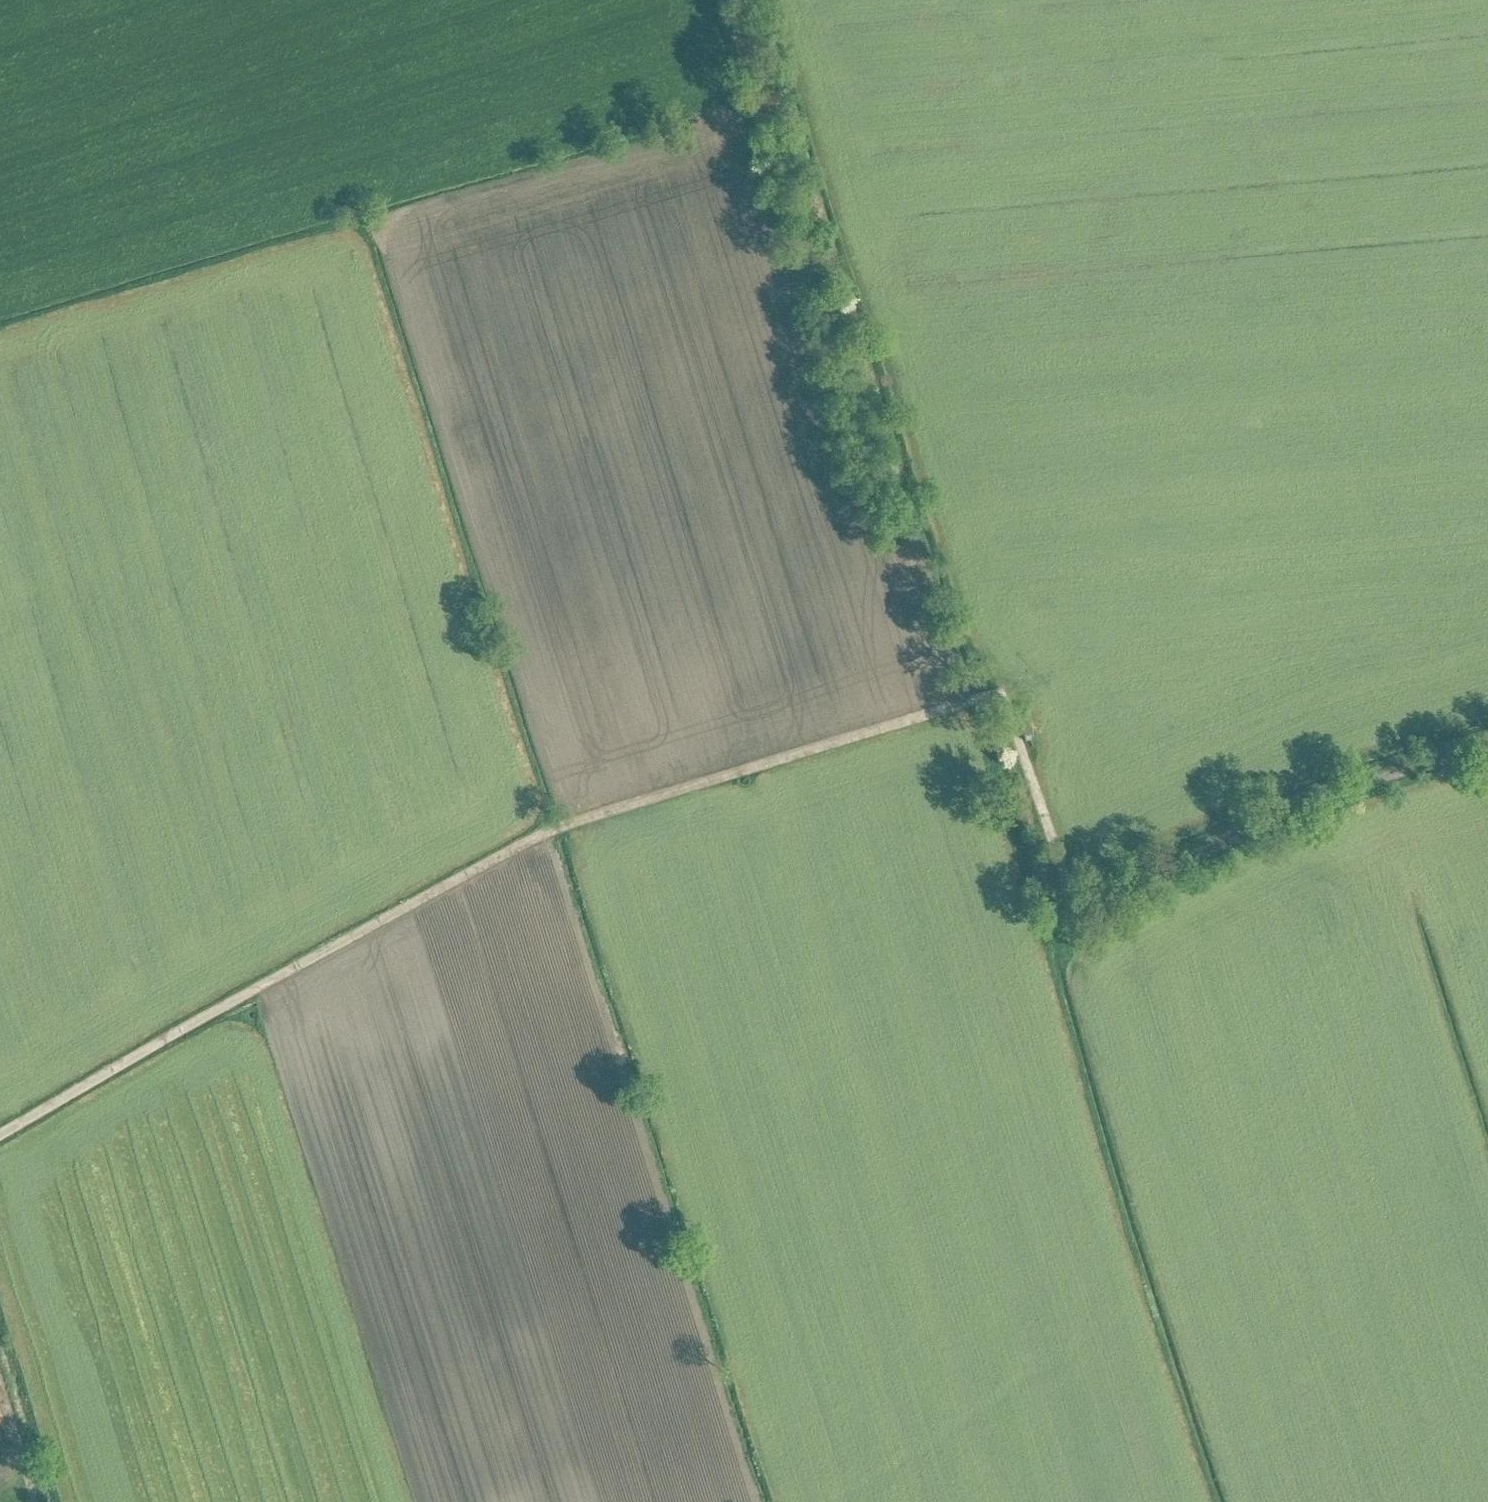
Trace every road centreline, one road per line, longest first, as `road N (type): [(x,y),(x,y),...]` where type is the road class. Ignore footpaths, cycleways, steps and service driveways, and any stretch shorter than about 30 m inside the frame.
road 1 (unclassified): [(1030,918),(1417,749),(1487,734)]

